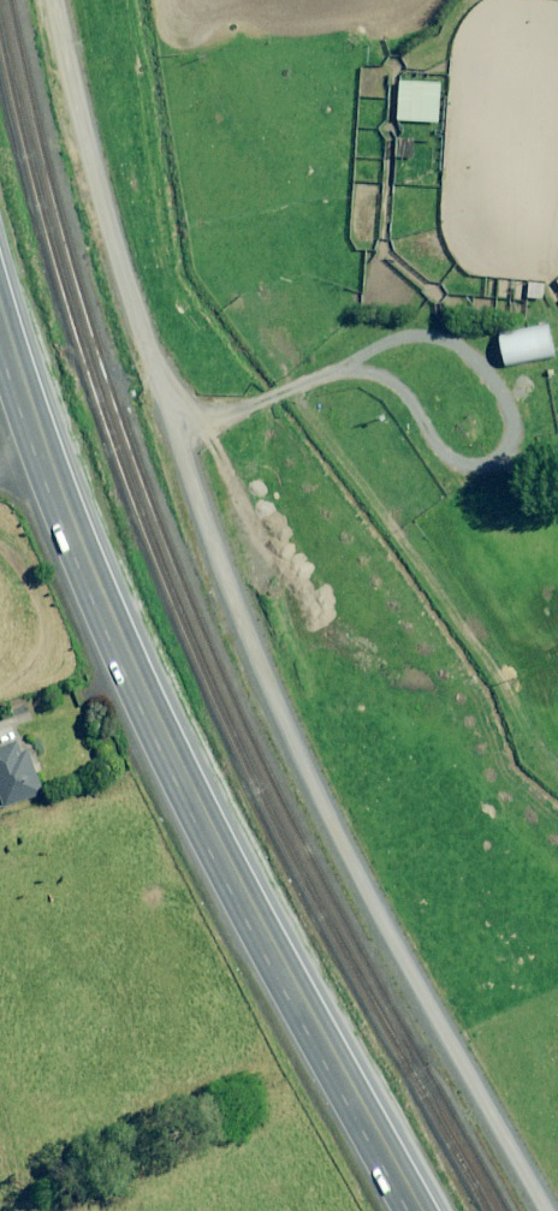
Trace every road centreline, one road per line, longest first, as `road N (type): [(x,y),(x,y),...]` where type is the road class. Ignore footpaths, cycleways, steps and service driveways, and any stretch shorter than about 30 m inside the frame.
road 1 (unclassified): [(548,1210),(316,795),(132,312),(58,0)]
road 2 (secondary): [(424,1210),(171,742),(74,521),(0,302)]

